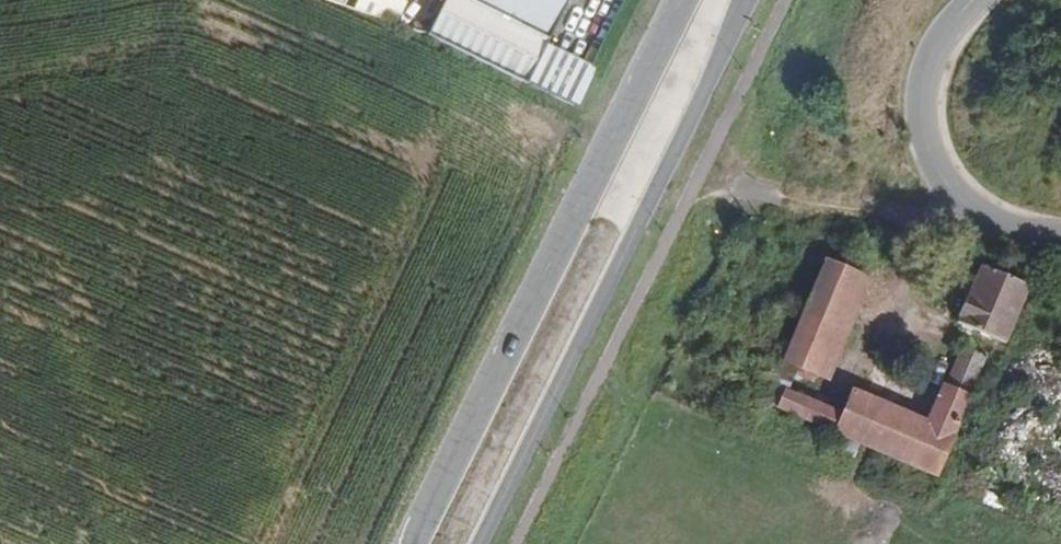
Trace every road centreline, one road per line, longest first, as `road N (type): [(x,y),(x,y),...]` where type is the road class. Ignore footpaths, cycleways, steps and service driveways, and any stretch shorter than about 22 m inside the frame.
road 1 (secondary): [(486,543),(754,0)]
road 2 (secondary): [(682,0),(418,543)]
road 3 (tertiary): [(1060,243),(1014,237),(958,208),(929,154),(925,97),(947,32),(976,0)]

